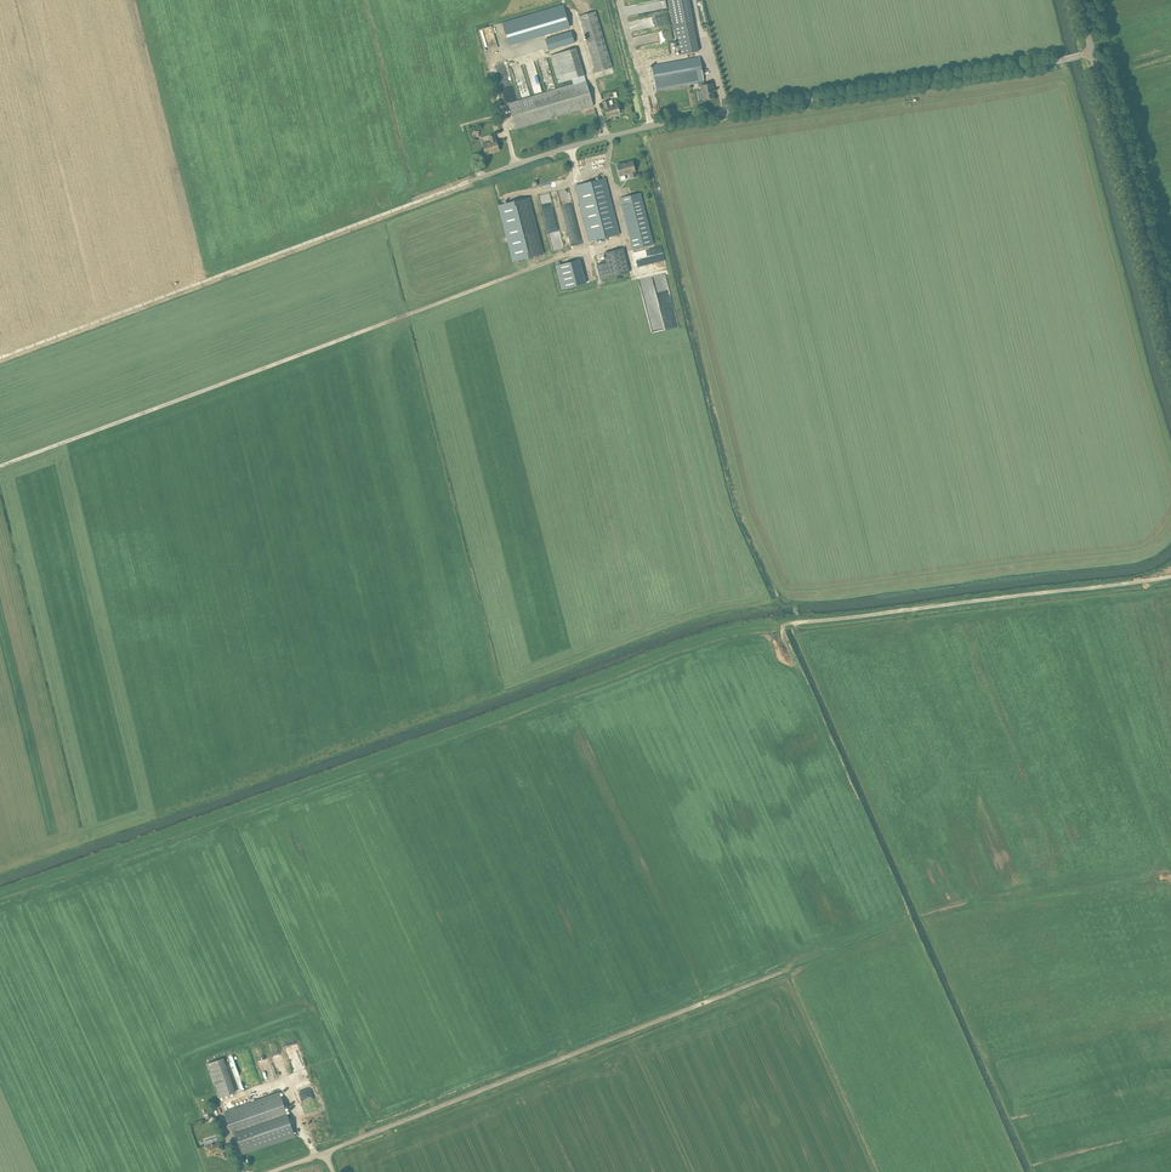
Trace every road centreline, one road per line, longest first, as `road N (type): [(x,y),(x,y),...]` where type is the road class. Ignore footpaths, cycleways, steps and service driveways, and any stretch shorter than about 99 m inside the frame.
road 1 (unclassified): [(477,179),(652,125),(1092,52)]
road 2 (track): [(551,260),(0,466)]
road 3 (track): [(477,179),(0,355)]
road 4 (track): [(325,1152),(778,973)]
road 5 (track): [(1170,576),(788,624),(786,640)]
road 6 (tertiary): [(1170,338),(1092,52)]

